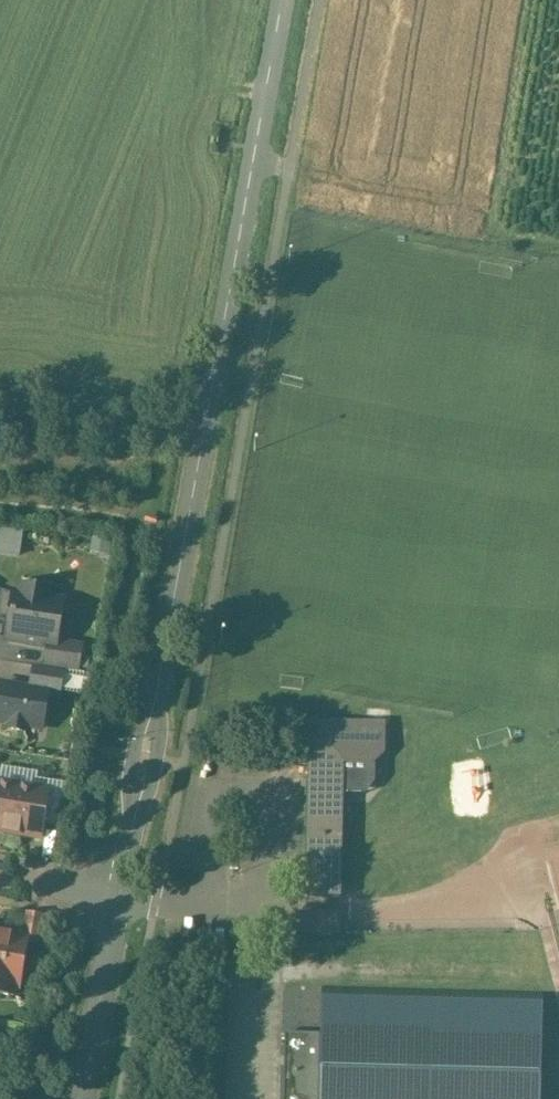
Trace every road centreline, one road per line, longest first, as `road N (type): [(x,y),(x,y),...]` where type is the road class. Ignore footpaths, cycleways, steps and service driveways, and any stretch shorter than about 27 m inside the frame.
road 1 (tertiary): [(120,901),(282,0)]
road 2 (track): [(253,163),(276,167),(292,208),(558,250)]
road 3 (tertiary): [(81,1098),(120,901)]
road 4 (residential): [(120,901),(0,876)]

